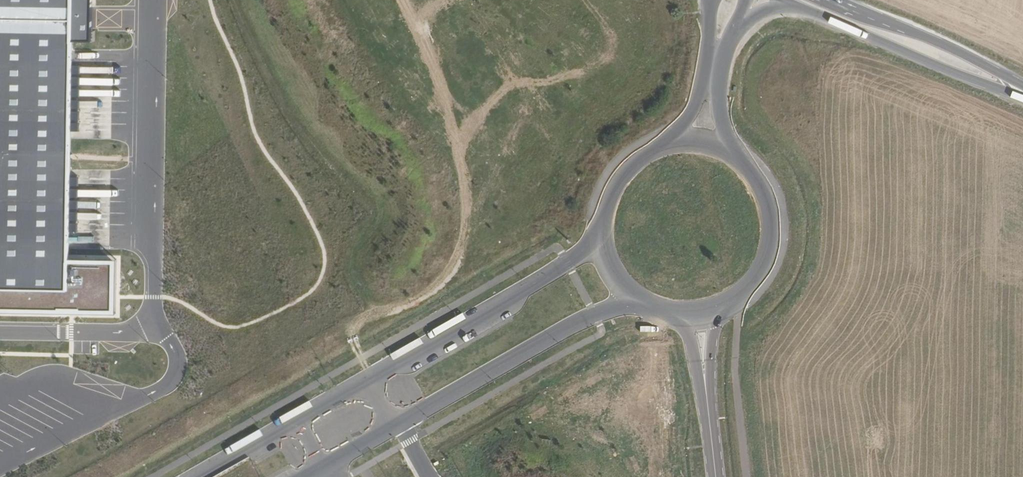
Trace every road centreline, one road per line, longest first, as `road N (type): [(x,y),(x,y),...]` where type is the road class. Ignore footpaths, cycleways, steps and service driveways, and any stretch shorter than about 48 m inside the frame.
road 1 (unclassified): [(600,224),(566,263),(367,379)]
road 2 (unclassified): [(394,427),(593,315),(638,299)]
road 3 (tertiary): [(700,314),(749,288),(771,248),(773,224),(758,180),(723,150),(700,143)]
road 4 (primary): [(798,5),(1022,96)]
road 5 (primary): [(1022,88),(831,0)]
road 6 (unclassified): [(367,379),(194,476)]
road 7 (tertiary): [(716,476),(700,314)]
road 8 (tertiary): [(700,143),(676,143),(632,161),(616,179),(600,224)]

